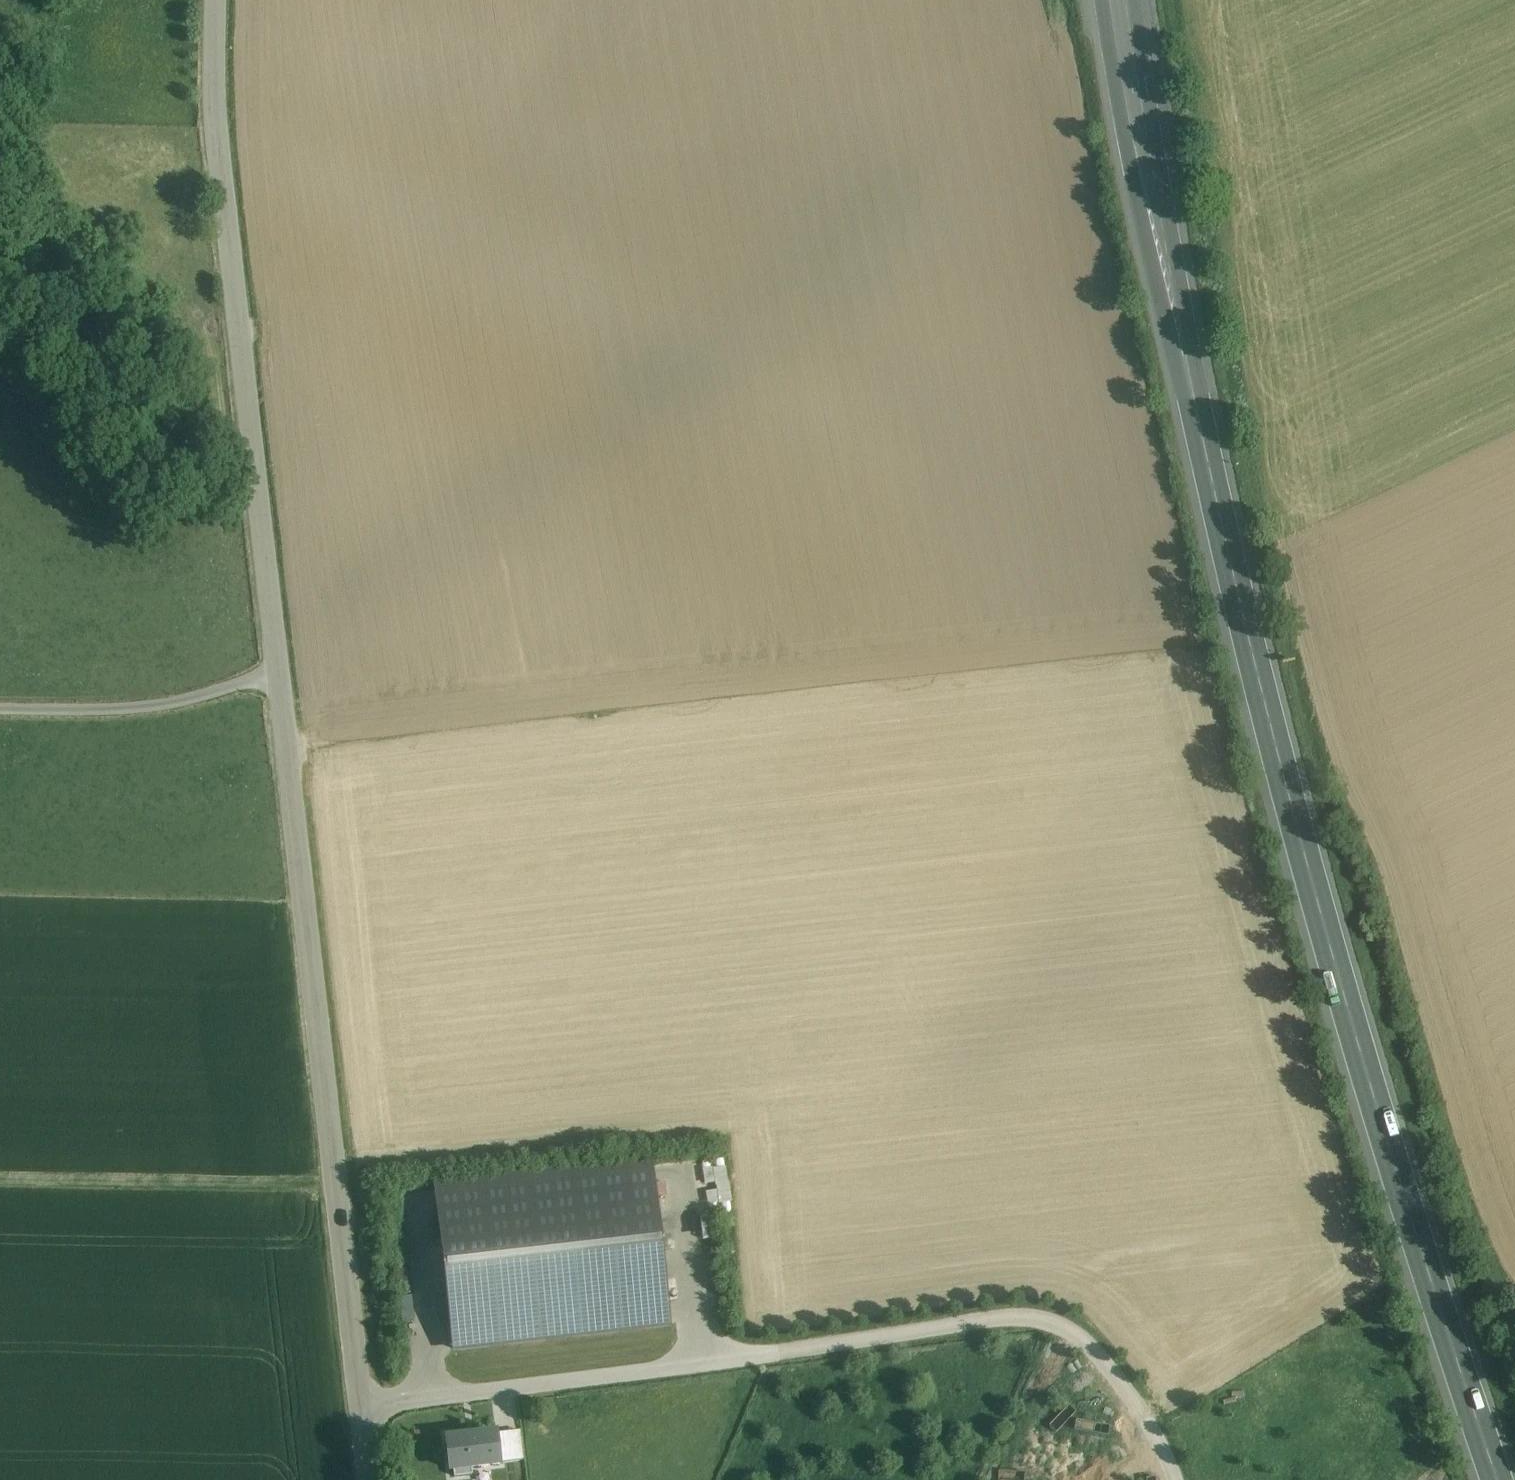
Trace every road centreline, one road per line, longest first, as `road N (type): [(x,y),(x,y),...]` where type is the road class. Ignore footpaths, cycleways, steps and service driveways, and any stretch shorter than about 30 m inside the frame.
road 1 (primary): [(1118,0),(1155,206),(1298,827),(1496,1479)]
road 2 (unclassified): [(216,0),(218,129),(370,1479)]

